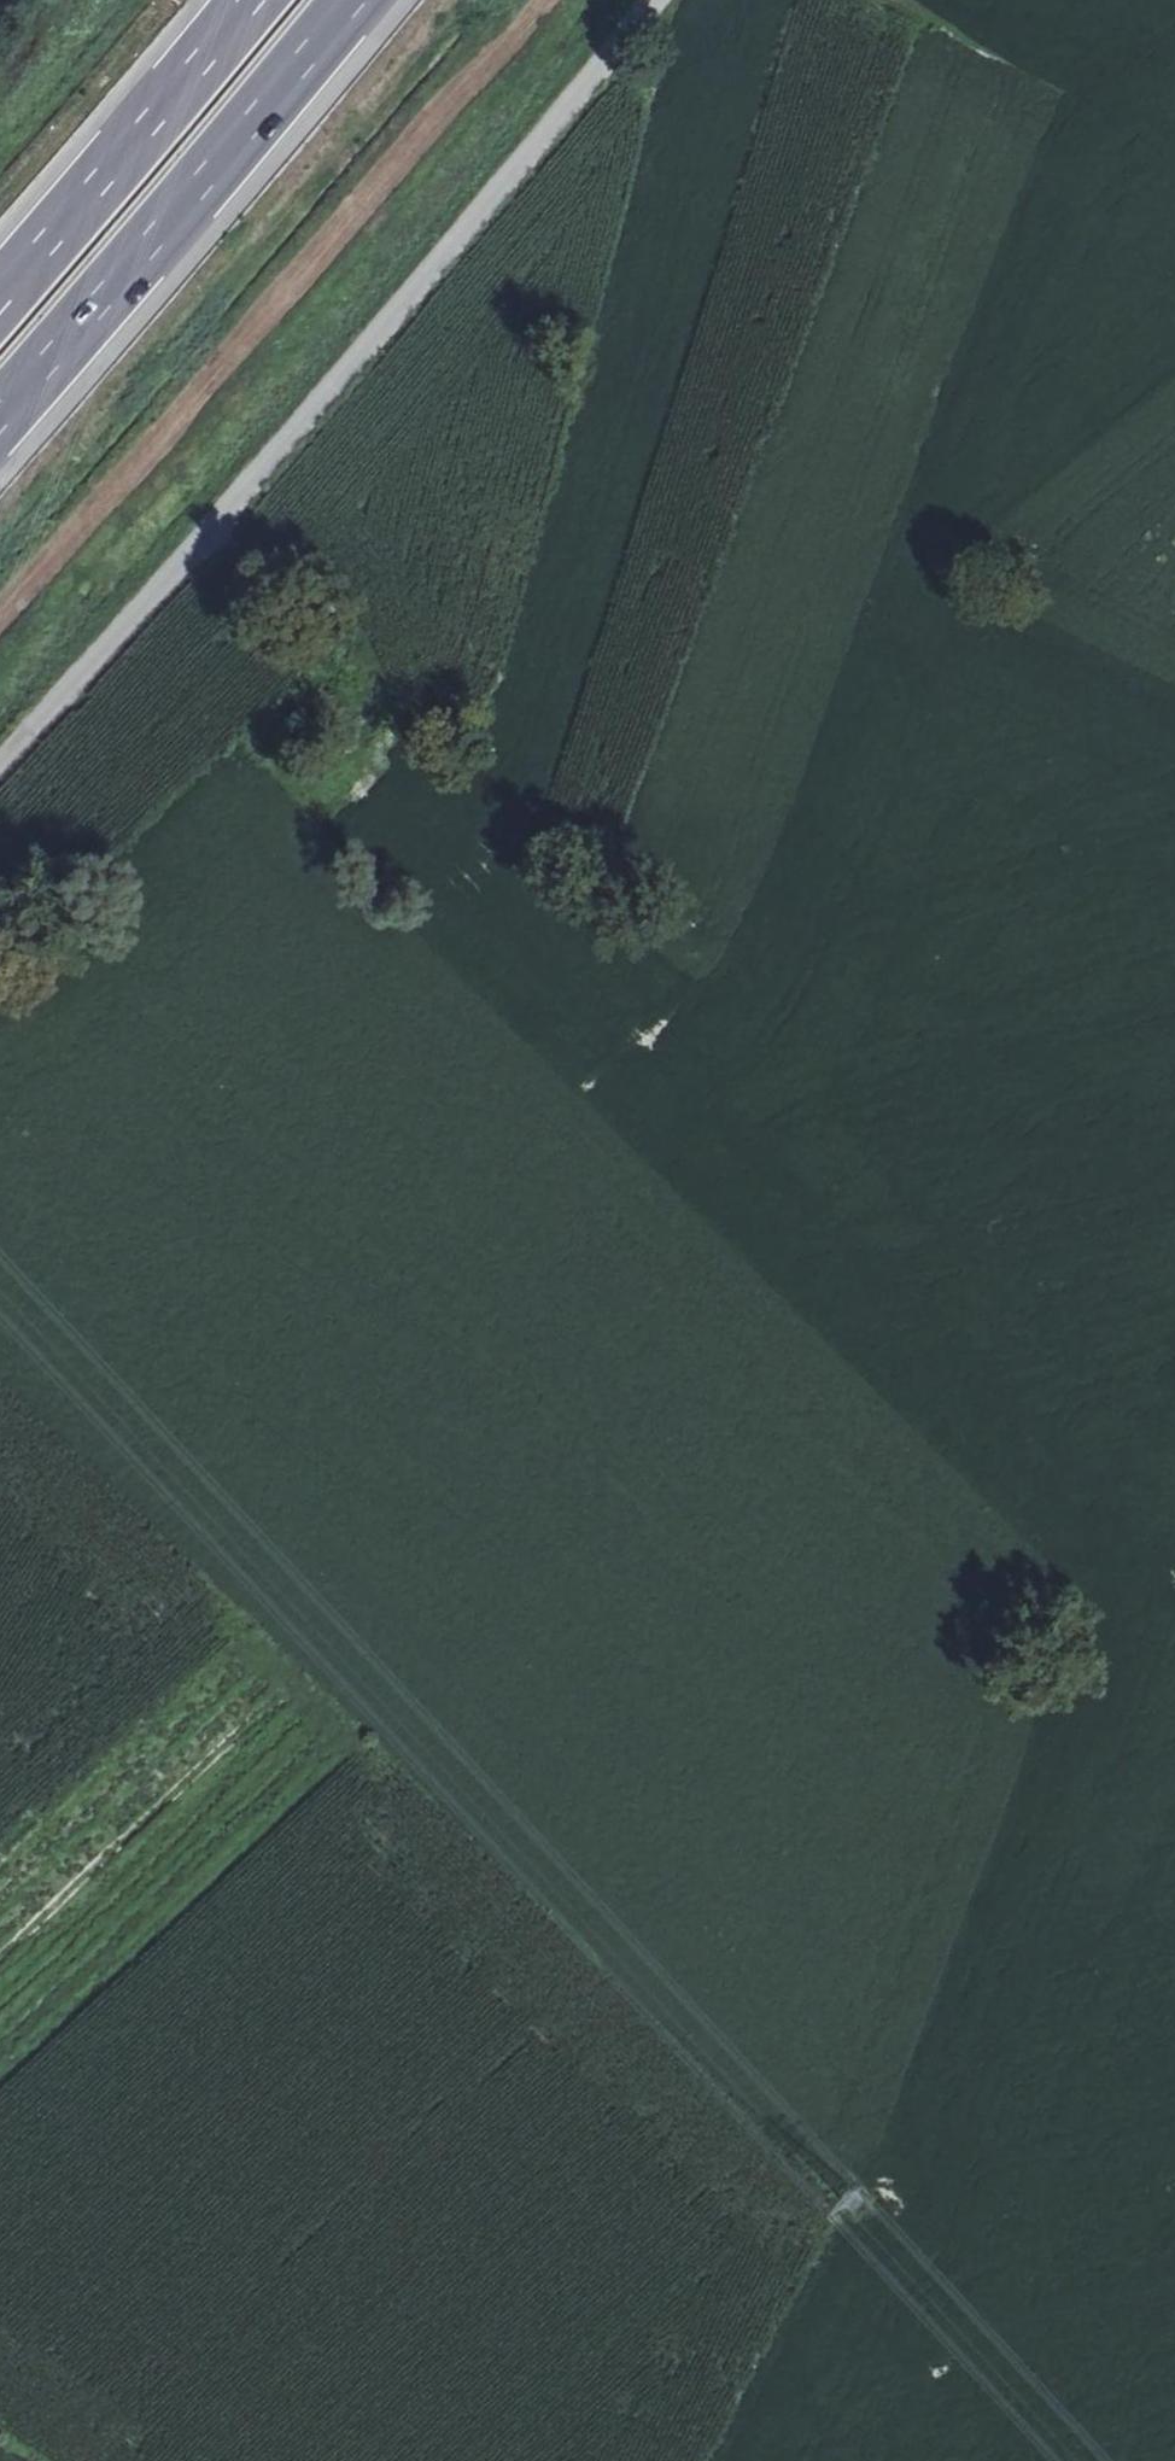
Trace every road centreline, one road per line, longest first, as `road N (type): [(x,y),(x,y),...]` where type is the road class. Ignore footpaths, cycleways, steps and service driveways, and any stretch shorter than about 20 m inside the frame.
road 1 (unclassified): [(654,0),(0,754)]
road 2 (motorway): [(0,420),(354,0)]
road 3 (track): [(1000,1845),(1084,1637),(1174,1361)]
road 4 (motorway): [(252,0),(0,300)]

